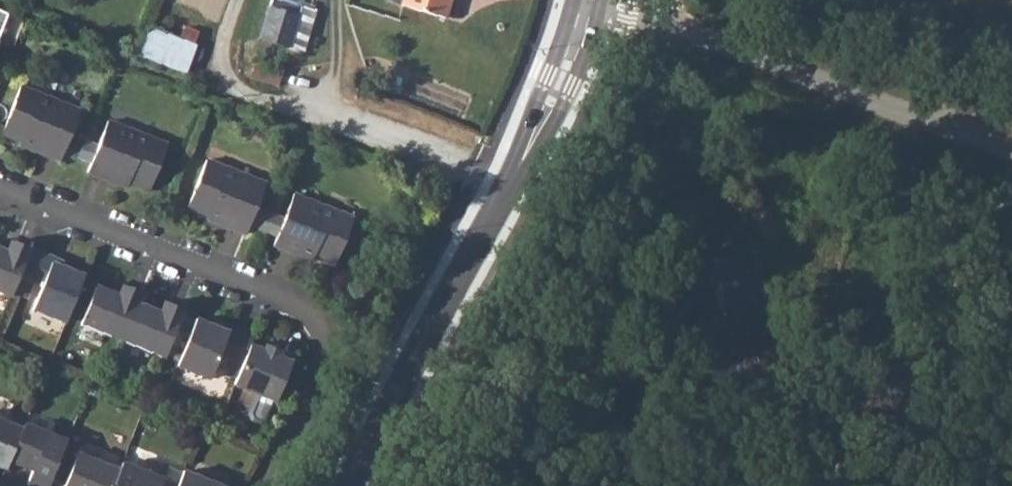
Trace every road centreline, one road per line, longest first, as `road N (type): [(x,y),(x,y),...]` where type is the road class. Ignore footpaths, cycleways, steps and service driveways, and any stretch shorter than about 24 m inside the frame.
road 1 (secondary): [(579,0),(547,96),(347,485)]
road 2 (residential): [(273,485),(334,352),(315,305),(0,184)]
road 3 (residential): [(580,0),(1011,154)]

